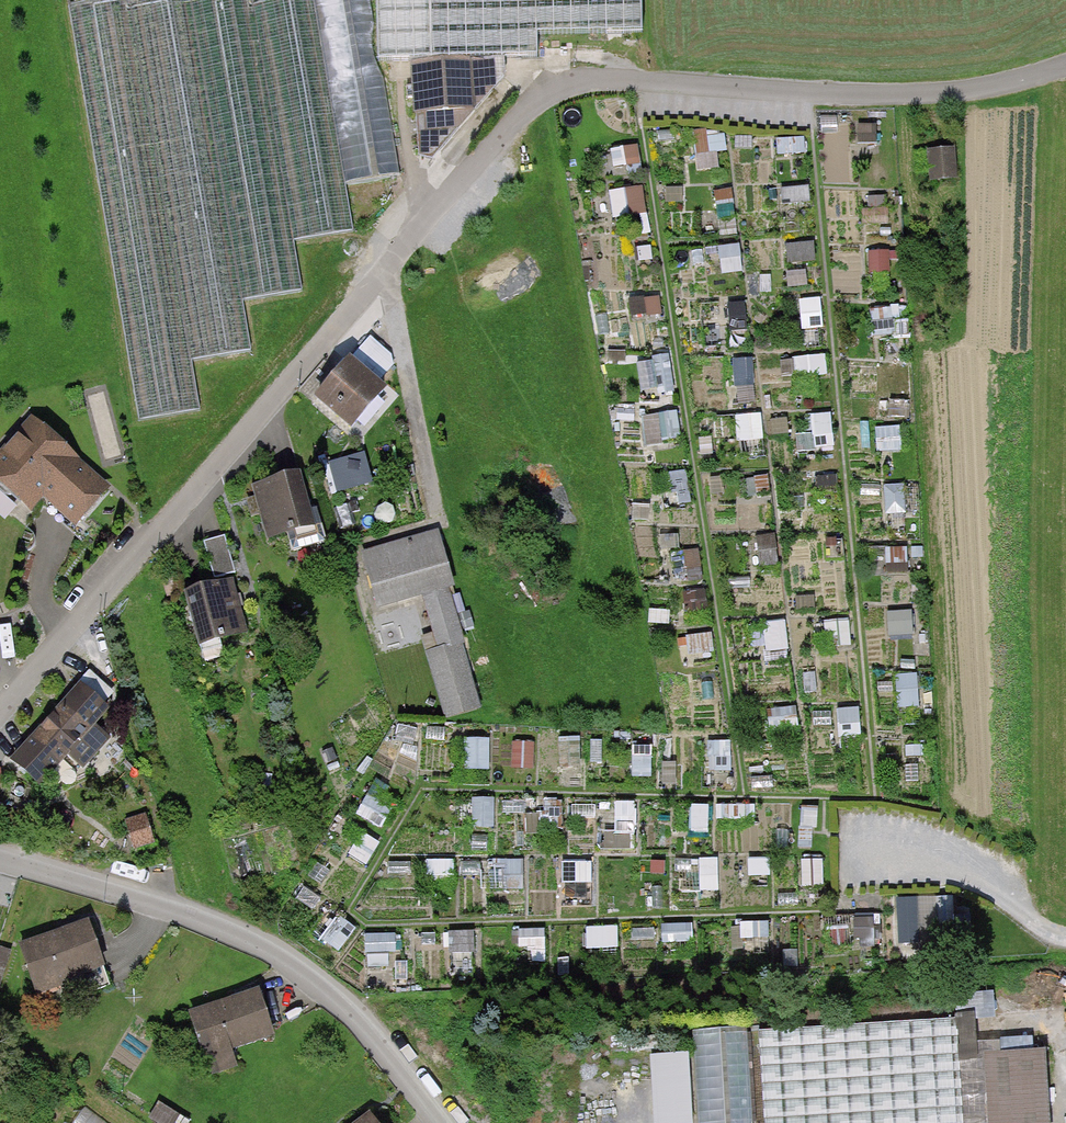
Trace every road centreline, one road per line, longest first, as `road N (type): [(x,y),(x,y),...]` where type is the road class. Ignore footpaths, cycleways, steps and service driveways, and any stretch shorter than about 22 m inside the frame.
road 1 (residential): [(0,708),(537,82),(894,97),(959,93),(1065,67)]
road 2 (residential): [(431,1122),(344,1003),(282,955),(203,918),(0,861)]

